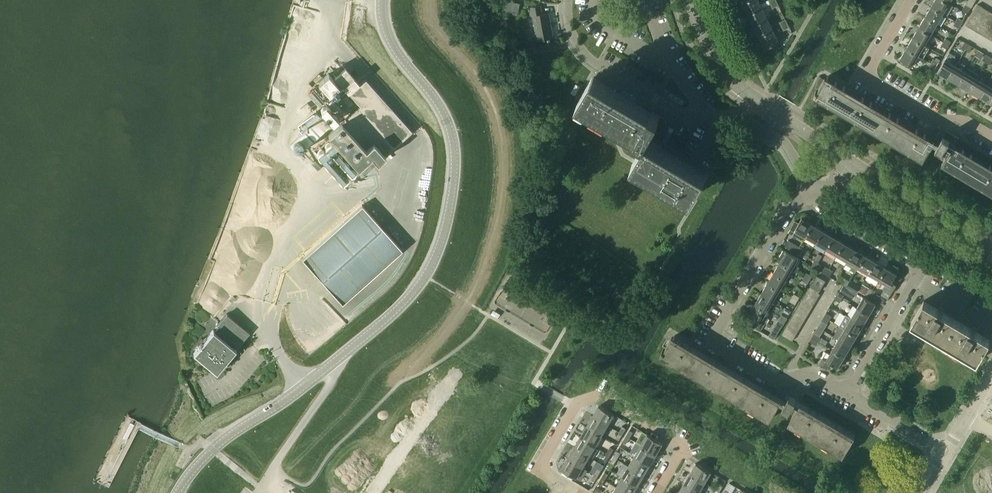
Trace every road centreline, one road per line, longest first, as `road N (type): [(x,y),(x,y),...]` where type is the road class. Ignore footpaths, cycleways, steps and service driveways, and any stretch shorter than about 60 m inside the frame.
road 1 (unclassified): [(178,492),(212,449),(347,353),(408,298),(432,264),(449,207),(454,147),(444,115),(394,48),(381,0)]
road 2 (residential): [(846,392),(813,376),(786,380),(714,340),(792,207),(811,196)]
road 3 (residential): [(588,58),(684,115),(735,117),(784,142),(811,196)]
road 4 (residential): [(656,492),(683,446),(600,396),(575,407),(543,460),(543,472),(562,484)]
road 5 (unclassified): [(852,164),(721,68),(690,0)]
road 6 (residential): [(991,138),(963,121),(933,120),(867,75),(911,0)]
road 7 (unclassified): [(991,246),(852,164)]
road 8 (residential): [(846,392),(919,270)]
road 9 (residential): [(919,270),(912,257),(811,196)]

